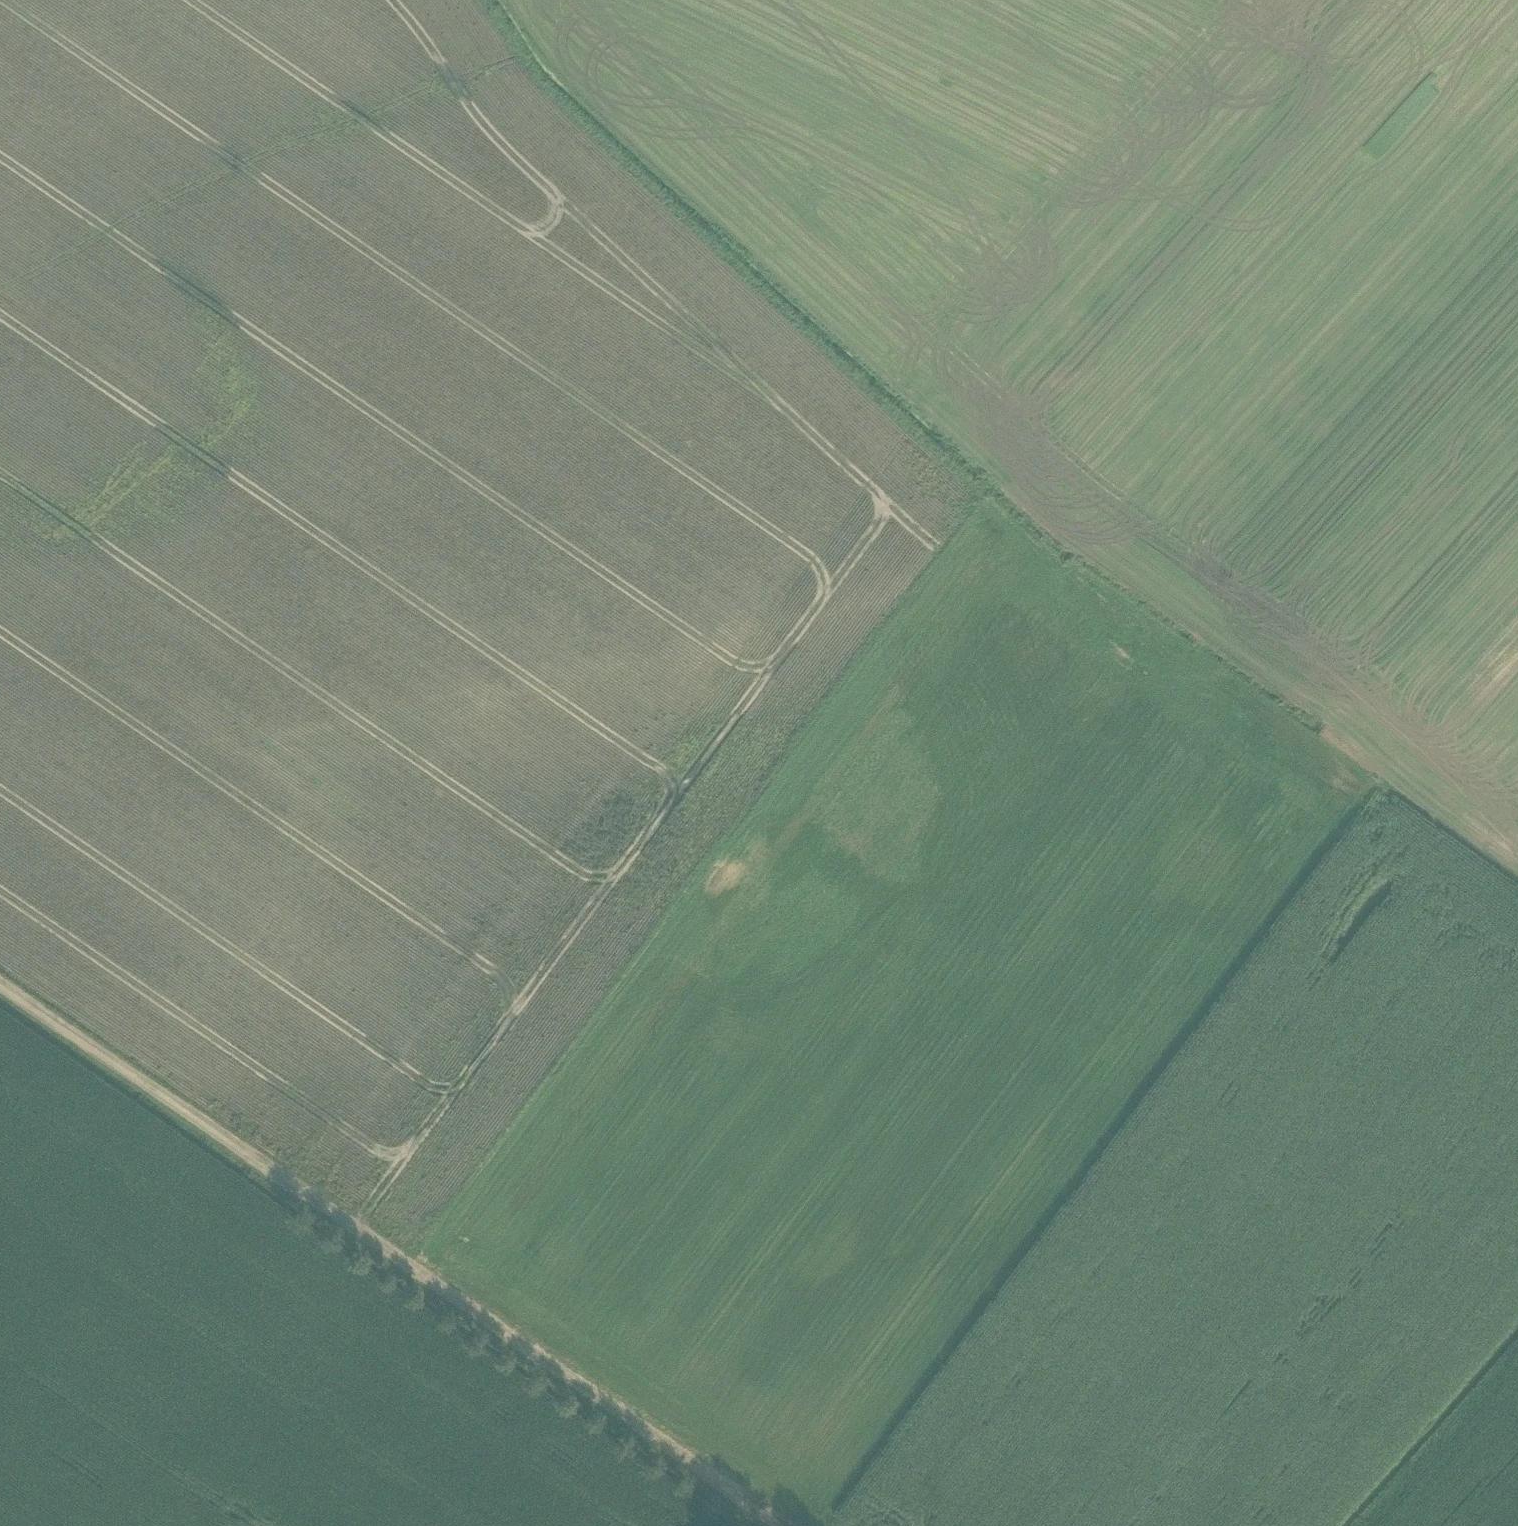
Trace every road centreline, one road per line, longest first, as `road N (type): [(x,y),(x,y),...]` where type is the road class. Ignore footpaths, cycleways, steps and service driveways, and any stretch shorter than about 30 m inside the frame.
road 1 (track): [(0,984),(784,1525)]

